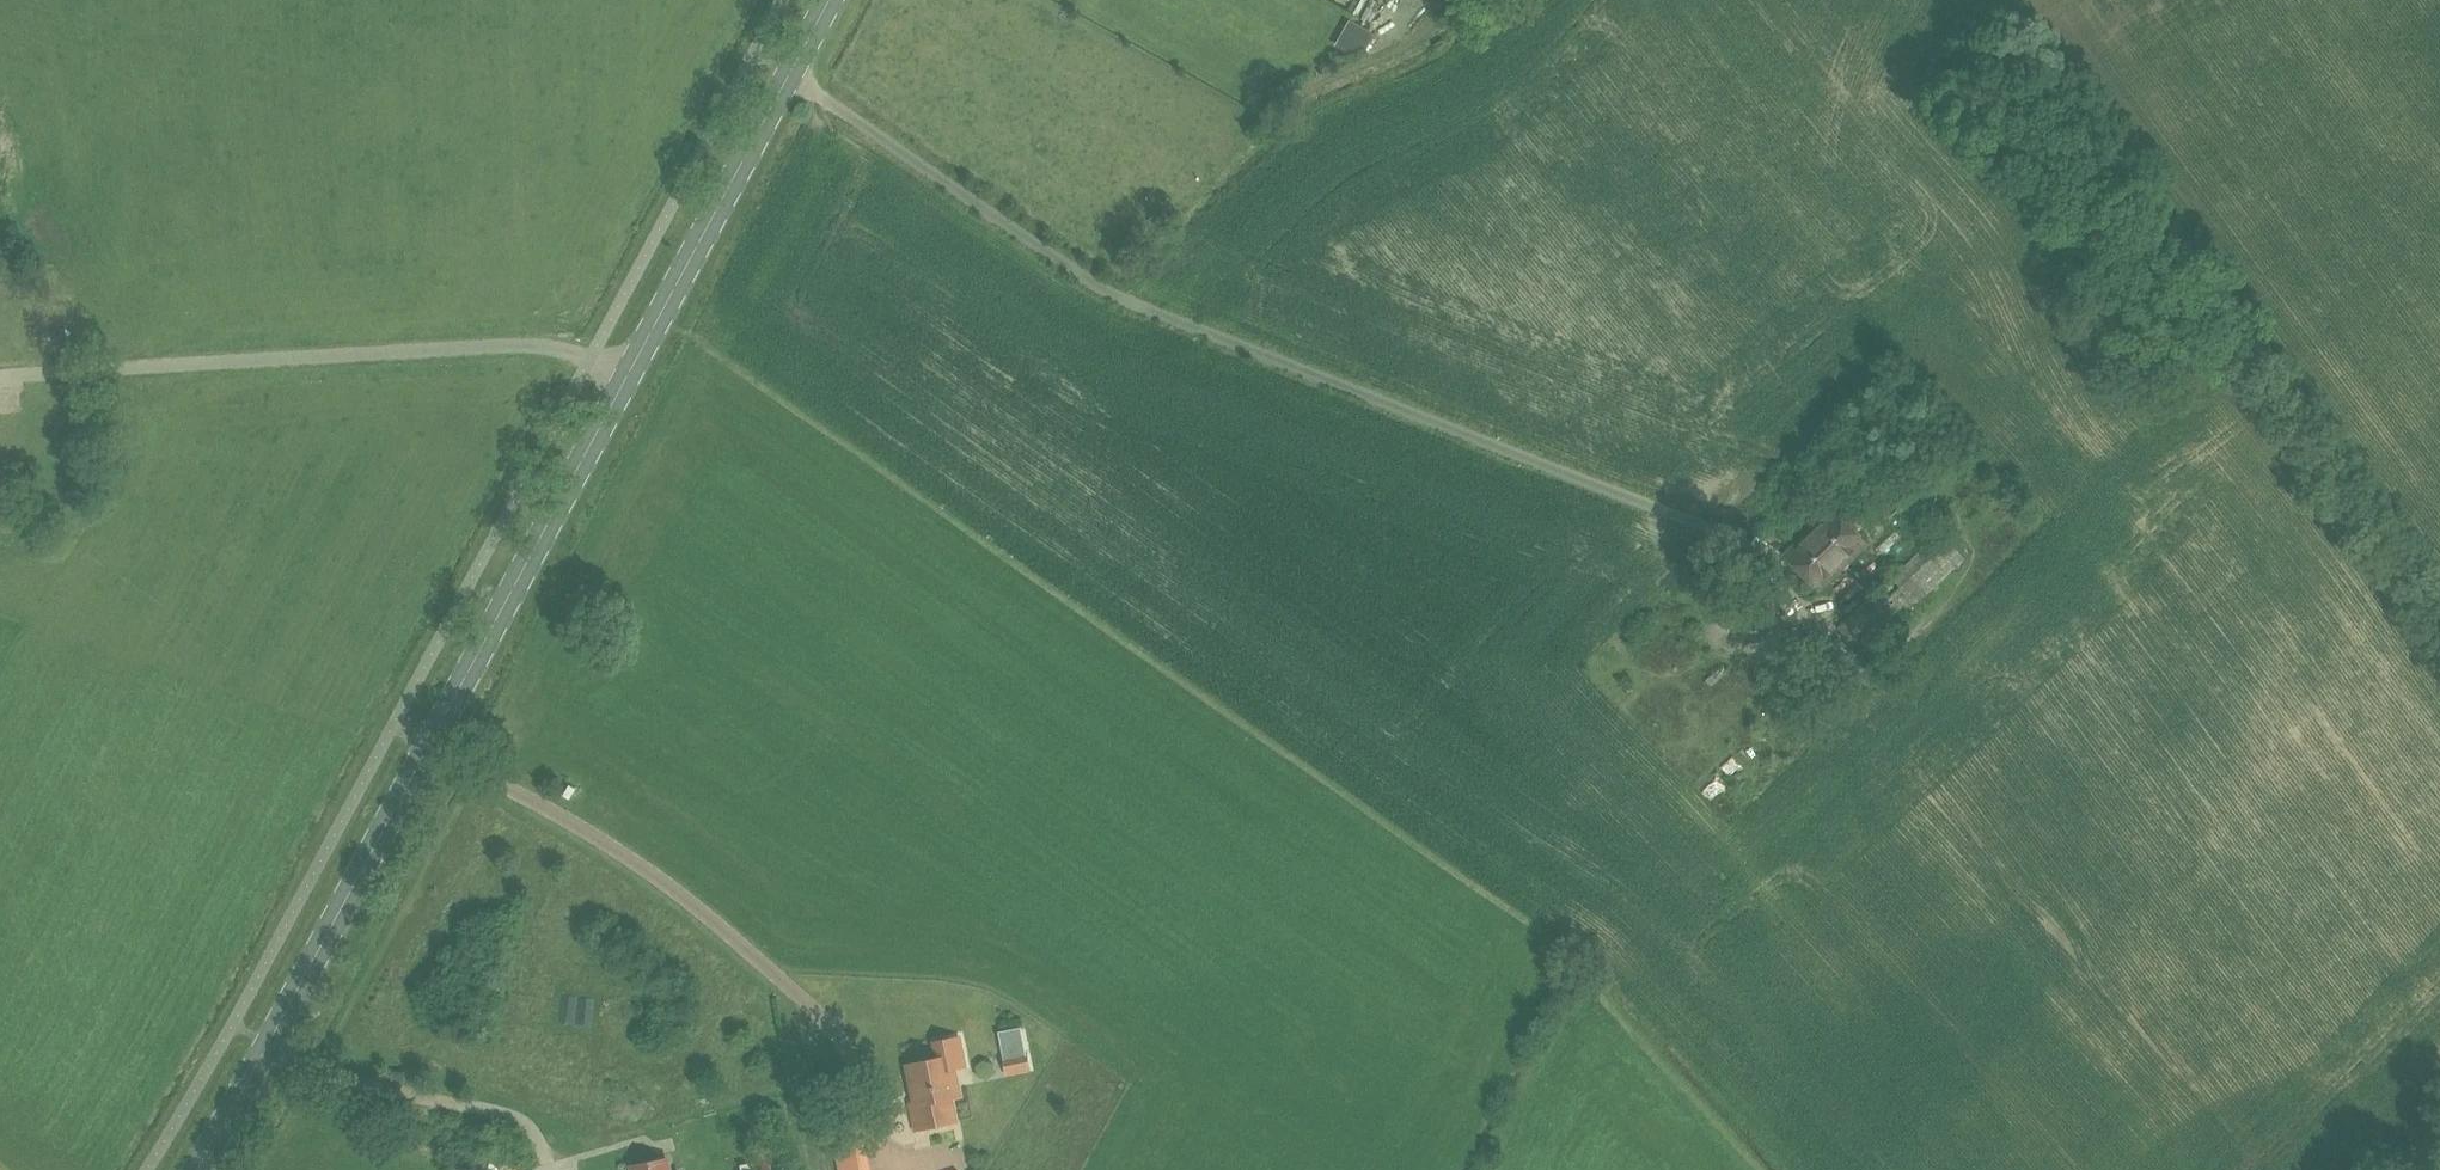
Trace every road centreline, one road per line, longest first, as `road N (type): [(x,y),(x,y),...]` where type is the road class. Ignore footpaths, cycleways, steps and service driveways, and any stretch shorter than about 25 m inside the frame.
road 1 (secondary): [(198,1169),(833,0)]
road 2 (track): [(789,80),(1072,275),(1748,540)]
road 3 (track): [(431,743),(701,906),(823,1015),(882,1110),(896,1169)]

